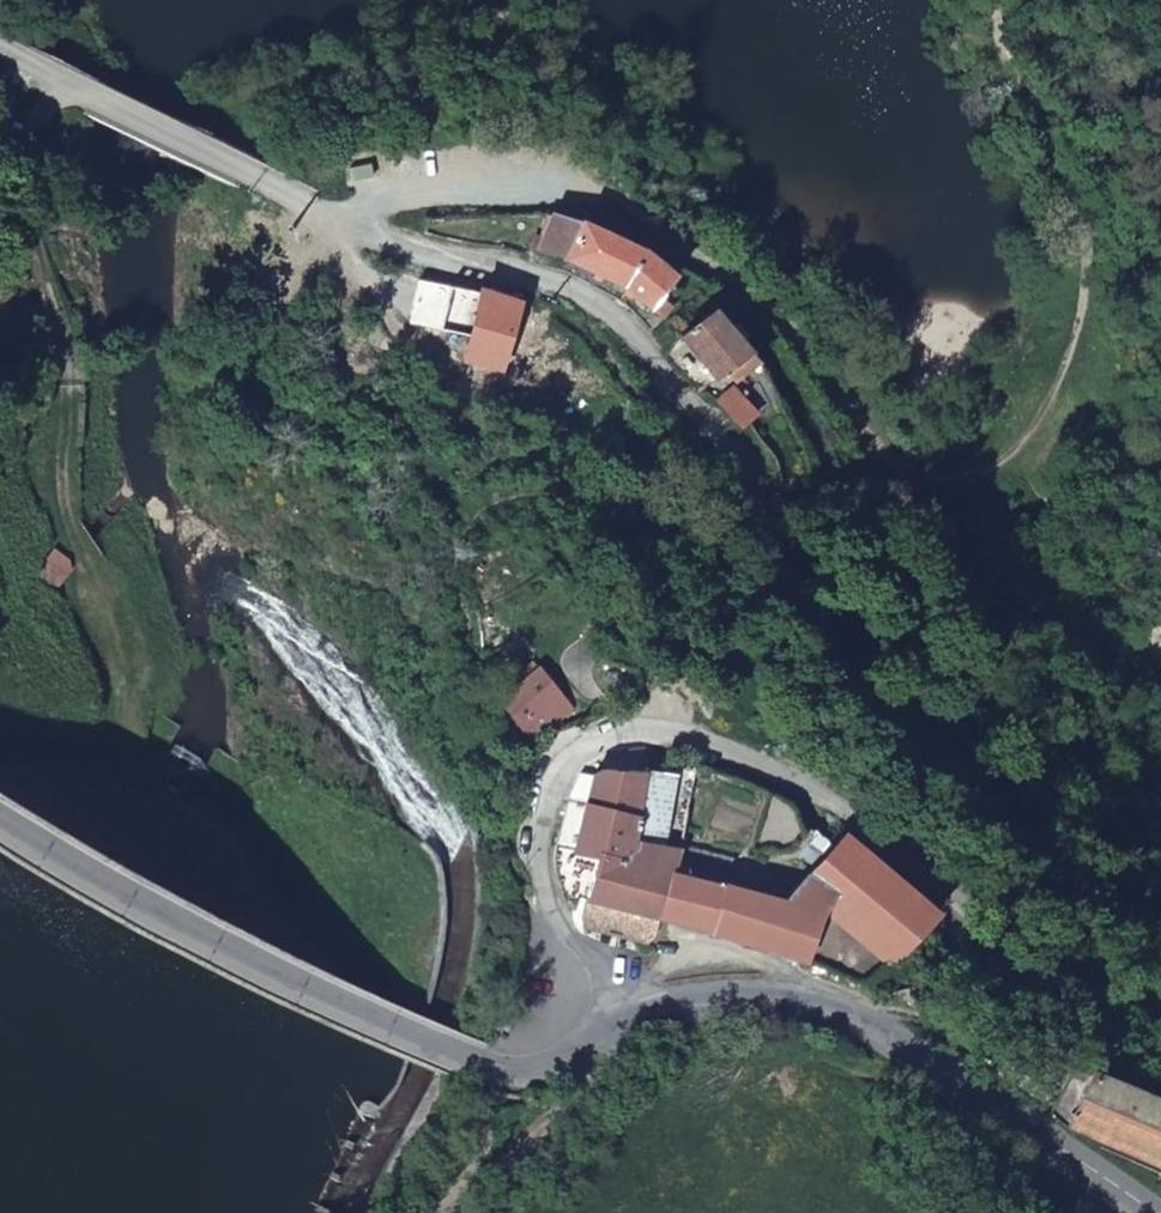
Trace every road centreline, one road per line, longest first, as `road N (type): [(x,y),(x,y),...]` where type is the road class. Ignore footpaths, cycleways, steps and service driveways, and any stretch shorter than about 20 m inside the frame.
road 1 (unclassified): [(0,53),(393,246),(560,283),(592,299),(631,331),(702,414),(792,581),(849,661),(1063,866),(1160,915)]
road 2 (track): [(351,228),(360,211),(396,191),(474,183),(611,201),(774,314),(894,456),(955,484),(1002,470),(1037,434),(1095,286),(1010,0)]
road 3 (unclassified): [(1160,1020),(1094,1002),(814,792),(713,744),(634,727),(597,733),(566,752),(548,777),(535,835),(545,900),(587,965),(605,1033)]
road 4 (secondary): [(0,830),(80,881),(415,1041),(506,1070),(530,1069),(605,1033)]
road 5 (secondary): [(605,1033),(716,1001),(793,1003),(847,1018),(933,1063),(1156,1212)]

